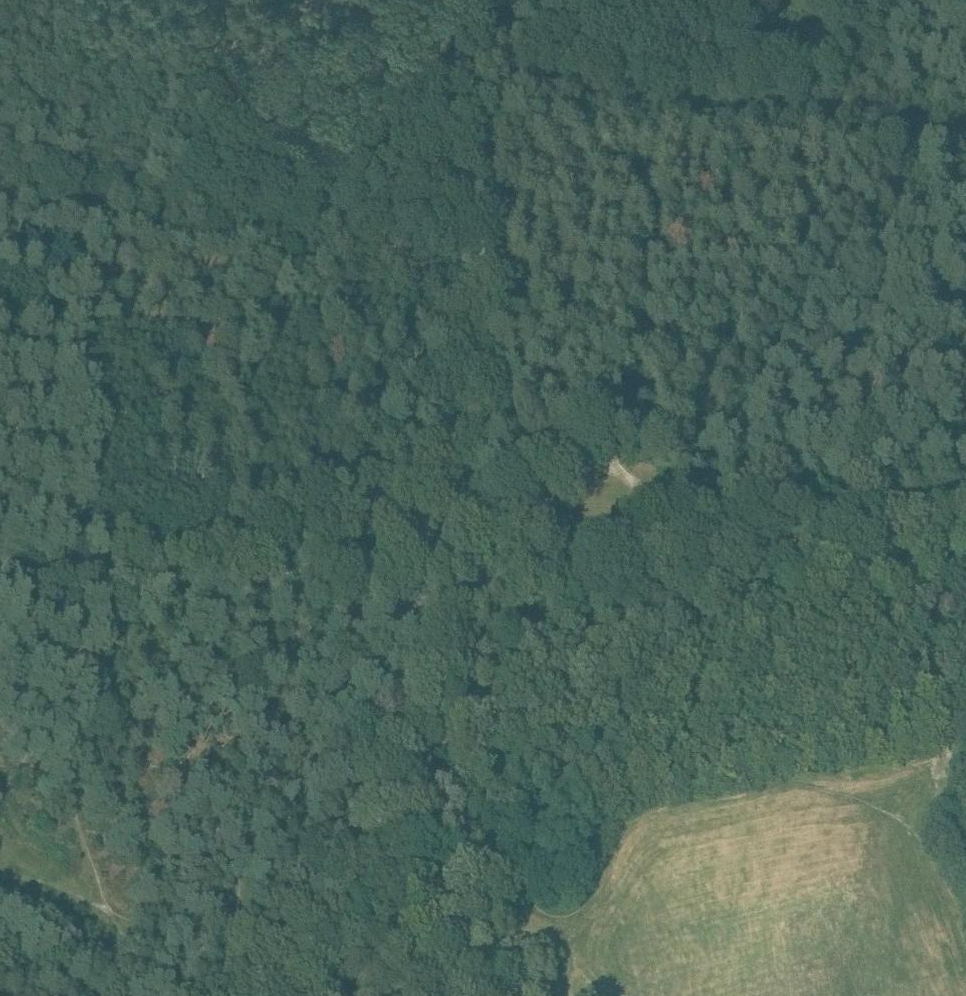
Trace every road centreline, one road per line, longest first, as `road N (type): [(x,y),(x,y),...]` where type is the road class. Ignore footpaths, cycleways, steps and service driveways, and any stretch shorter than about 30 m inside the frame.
road 1 (tertiary): [(965,495),(739,543),(441,576),(242,583),(0,577)]

